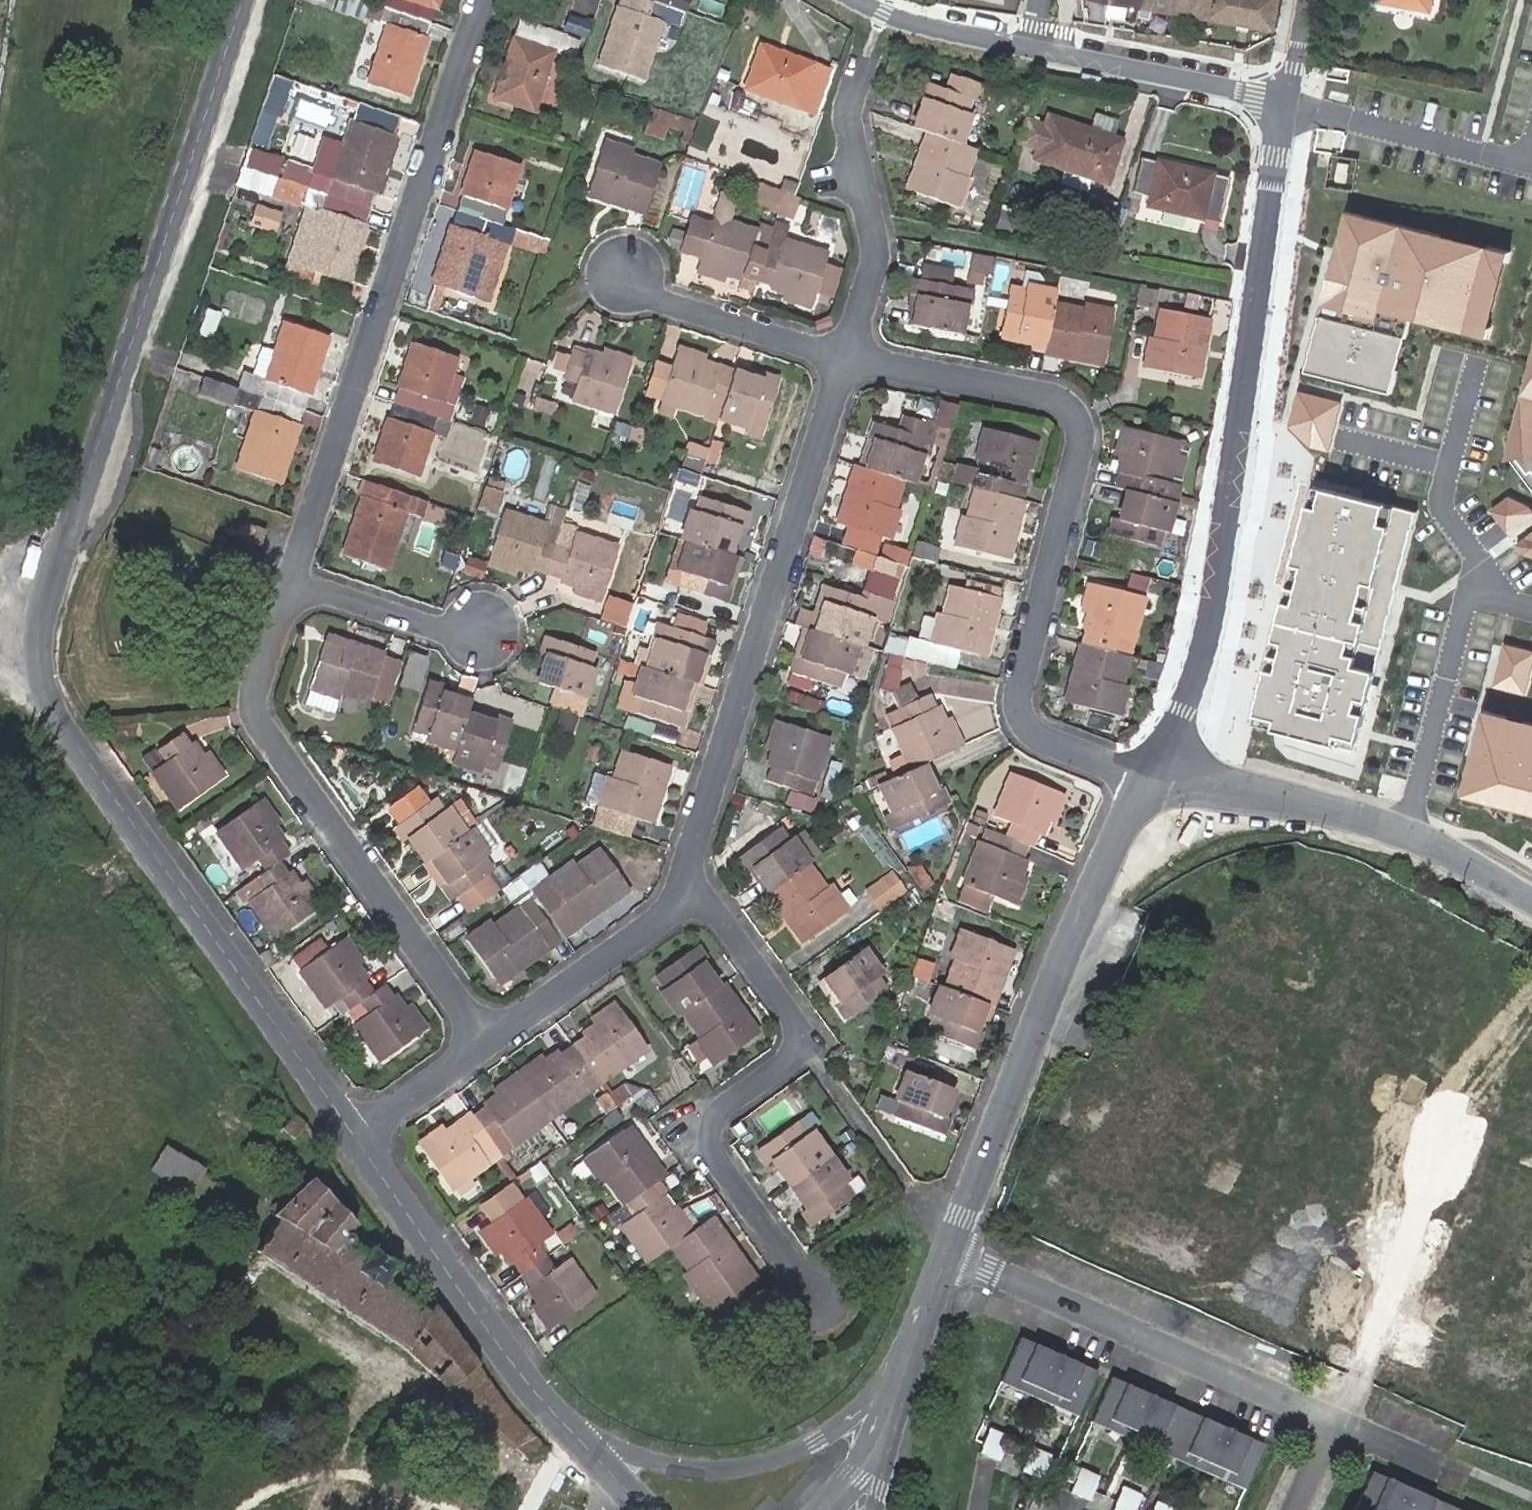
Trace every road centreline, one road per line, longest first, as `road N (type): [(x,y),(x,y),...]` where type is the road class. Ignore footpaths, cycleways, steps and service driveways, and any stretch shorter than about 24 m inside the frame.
road 1 (residential): [(244,0),(52,591),(44,676),(63,722),(358,1136)]
road 2 (residential): [(847,359),(1055,398),(1074,411),(1080,434),(1019,713),(1038,738),(1148,772)]
road 3 (residential): [(1283,103),(1212,612),(1181,708),(1148,772)]
road 4 (residential): [(485,0),(294,584)]
road 5 (residential): [(679,885),(847,359)]
road 6 (residential): [(817,1297),(710,1152),(719,1110),(800,1050),(799,1028),(716,909),(679,885)]
road 7 (residential): [(294,584),(255,701),(483,1041)]
road 8 (residential): [(1148,772),(1060,962),(947,1254)]
road 9 (residential): [(859,0),(901,18),(1283,103)]
road 10 (residential): [(358,1136),(492,1338),(617,1478)]
road 11 (residential): [(947,1254),(1333,1425)]
road 12 (residential): [(847,359),(874,246),(849,106),(863,63)]
road 13 (residential): [(1402,838),(1474,554)]
road 14 (residential): [(1402,838),(1335,811),(1148,772)]
road 15 (residential): [(604,272),(847,359)]
road 16 (residential): [(483,1041),(654,920),(679,885)]
road 17 (residential): [(1283,103),(1527,163)]
road 18 (residential): [(947,1254),(869,1440)]
road 19 (residential): [(294,584),(482,637)]
road 20 (residential): [(358,1136),(483,1041)]
road 21 (residential): [(1531,903),(1402,838)]

